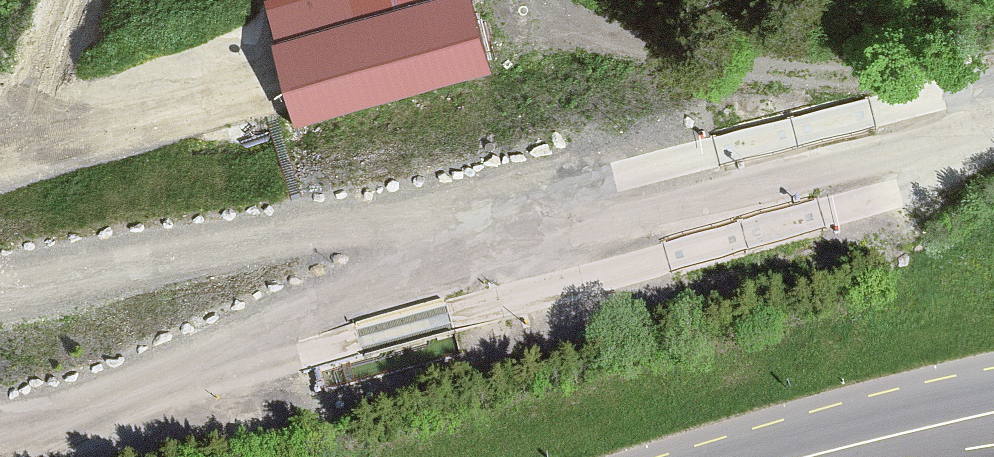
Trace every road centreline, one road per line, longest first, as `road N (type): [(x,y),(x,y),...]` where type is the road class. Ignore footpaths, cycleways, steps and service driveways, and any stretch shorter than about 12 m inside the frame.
road 1 (track): [(993,122),(776,202),(0,423)]
road 2 (track): [(0,272),(715,156),(896,158)]
road 3 (primary): [(993,429),(862,456)]

